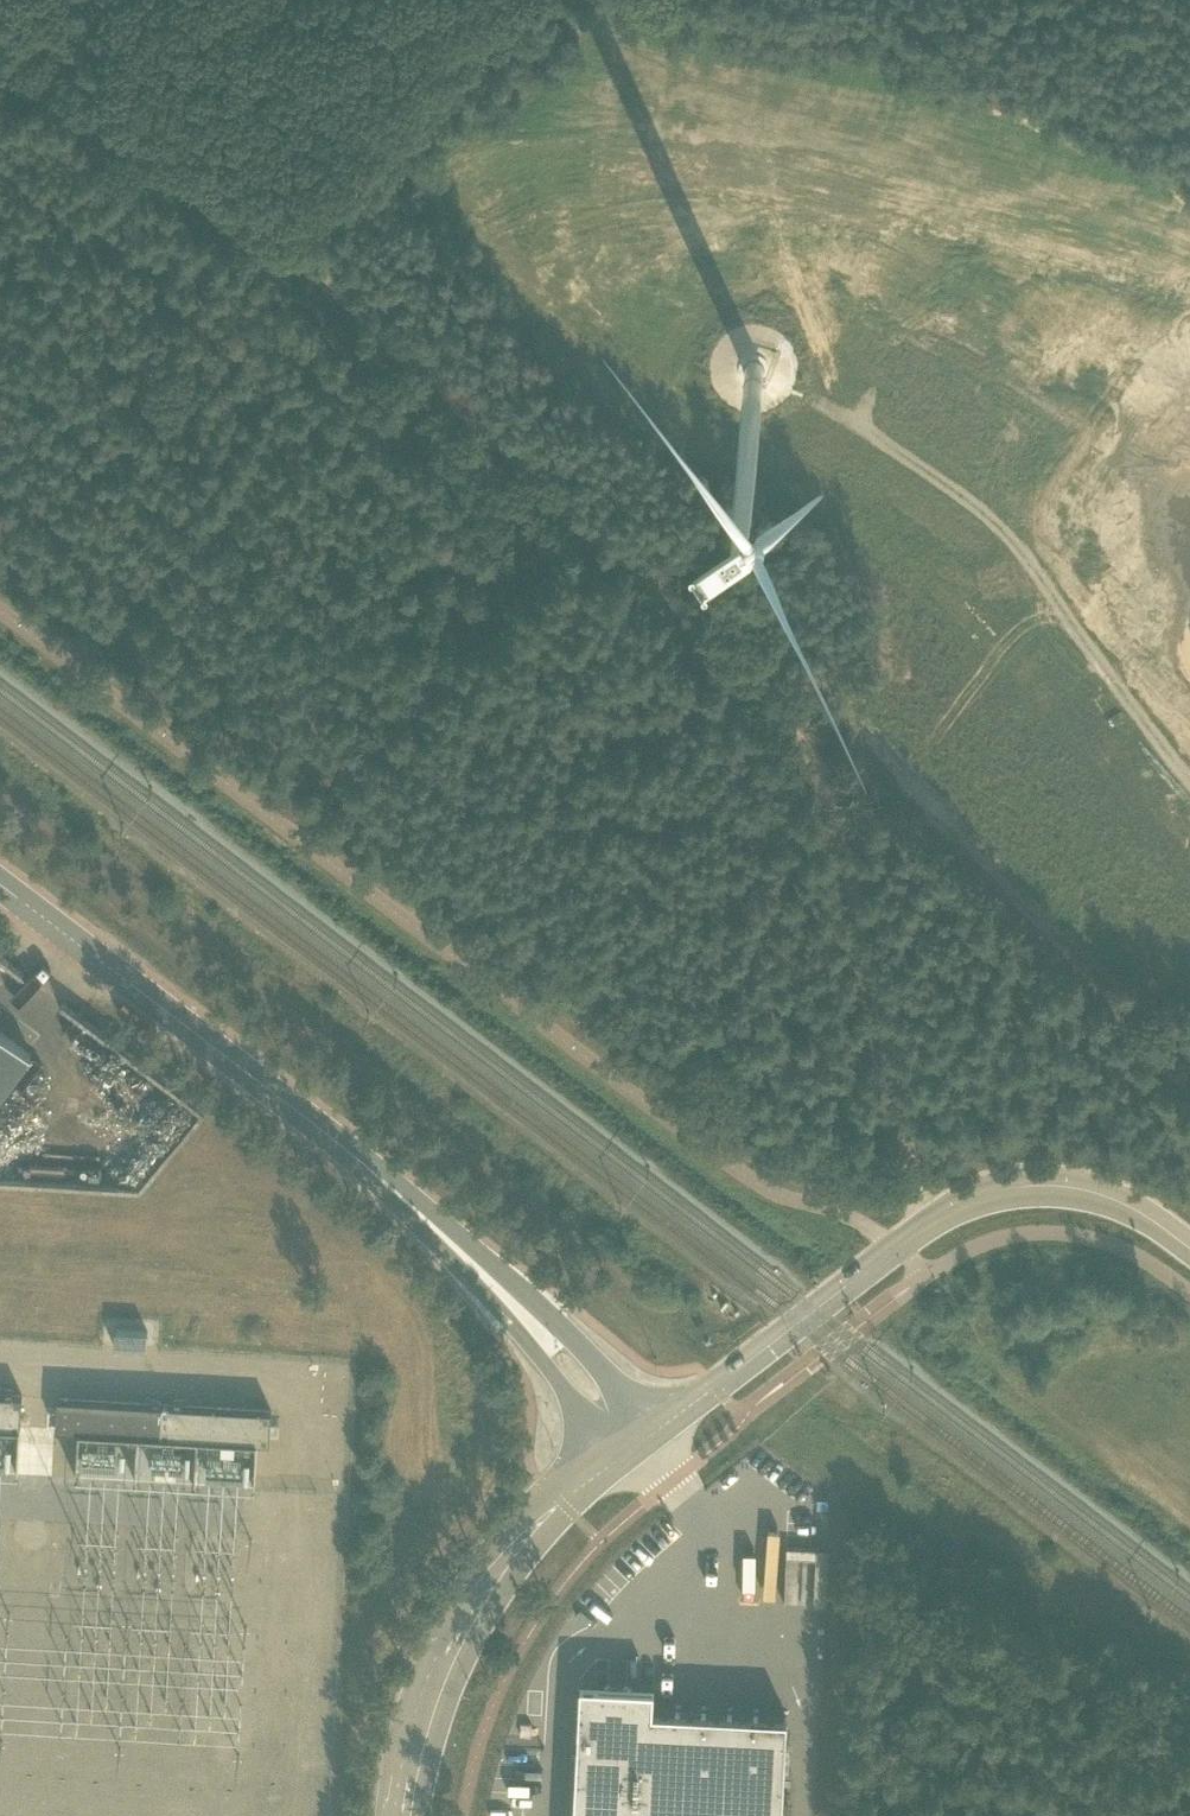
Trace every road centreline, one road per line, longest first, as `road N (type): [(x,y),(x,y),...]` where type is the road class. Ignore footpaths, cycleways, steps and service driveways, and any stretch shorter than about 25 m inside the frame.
road 1 (track): [(922,1230),(827,765),(313,268),(0,58)]
road 2 (tertiary): [(635,1444),(498,1286),(374,1166),(0,874)]
road 3 (tertiary): [(635,1444),(896,1247),(956,1205),(993,1191),(1036,1184),(1106,1194),(1189,1251)]
road 4 (tertiary): [(635,1444),(537,1523),(487,1586),(425,1710),(404,1815)]

